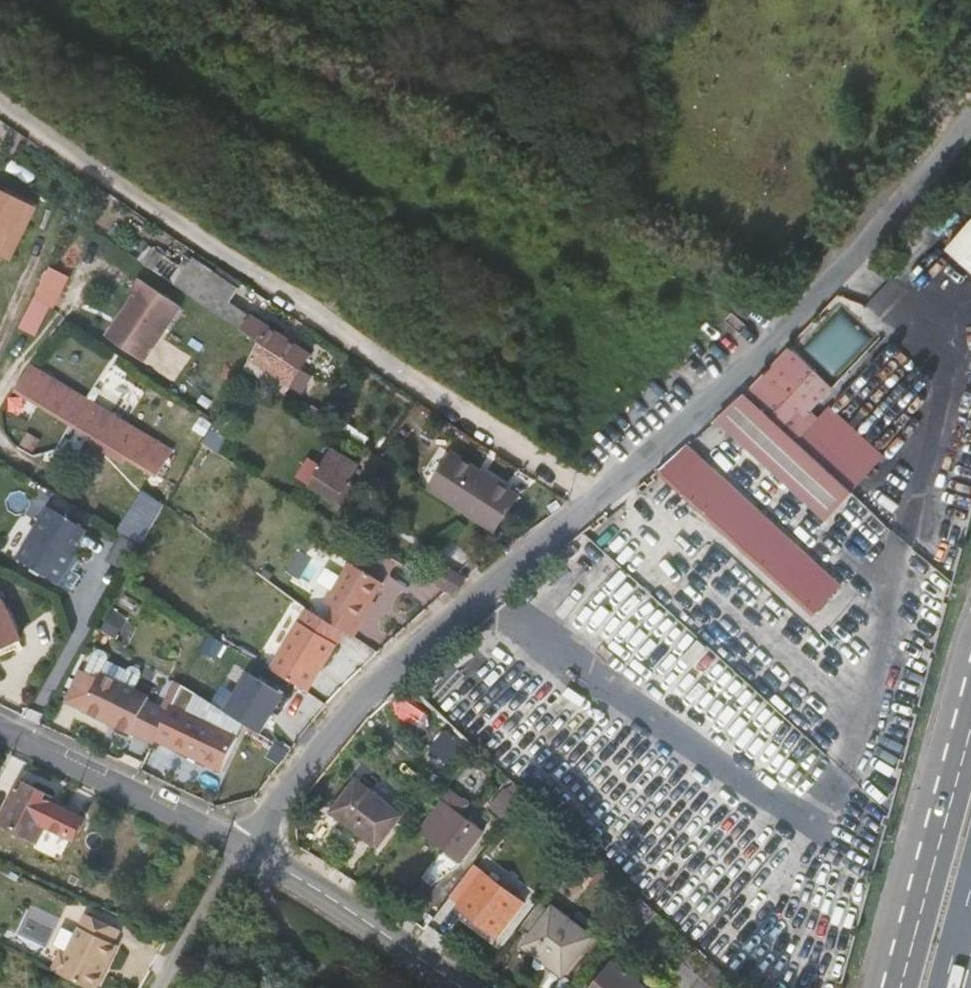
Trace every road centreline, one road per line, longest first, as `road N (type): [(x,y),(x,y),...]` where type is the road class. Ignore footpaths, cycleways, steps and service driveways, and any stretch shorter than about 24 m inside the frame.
road 1 (residential): [(970,121),(831,284),(596,506),(360,700),(243,850)]
road 2 (track): [(0,108),(596,506)]
road 3 (trunk): [(970,703),(881,987)]
road 4 (residential): [(243,850),(0,725)]
road 5 (trunk): [(970,725),(899,987)]
road 6 (residential): [(465,987),(243,850)]
road 7 (residential): [(159,987),(243,850)]

